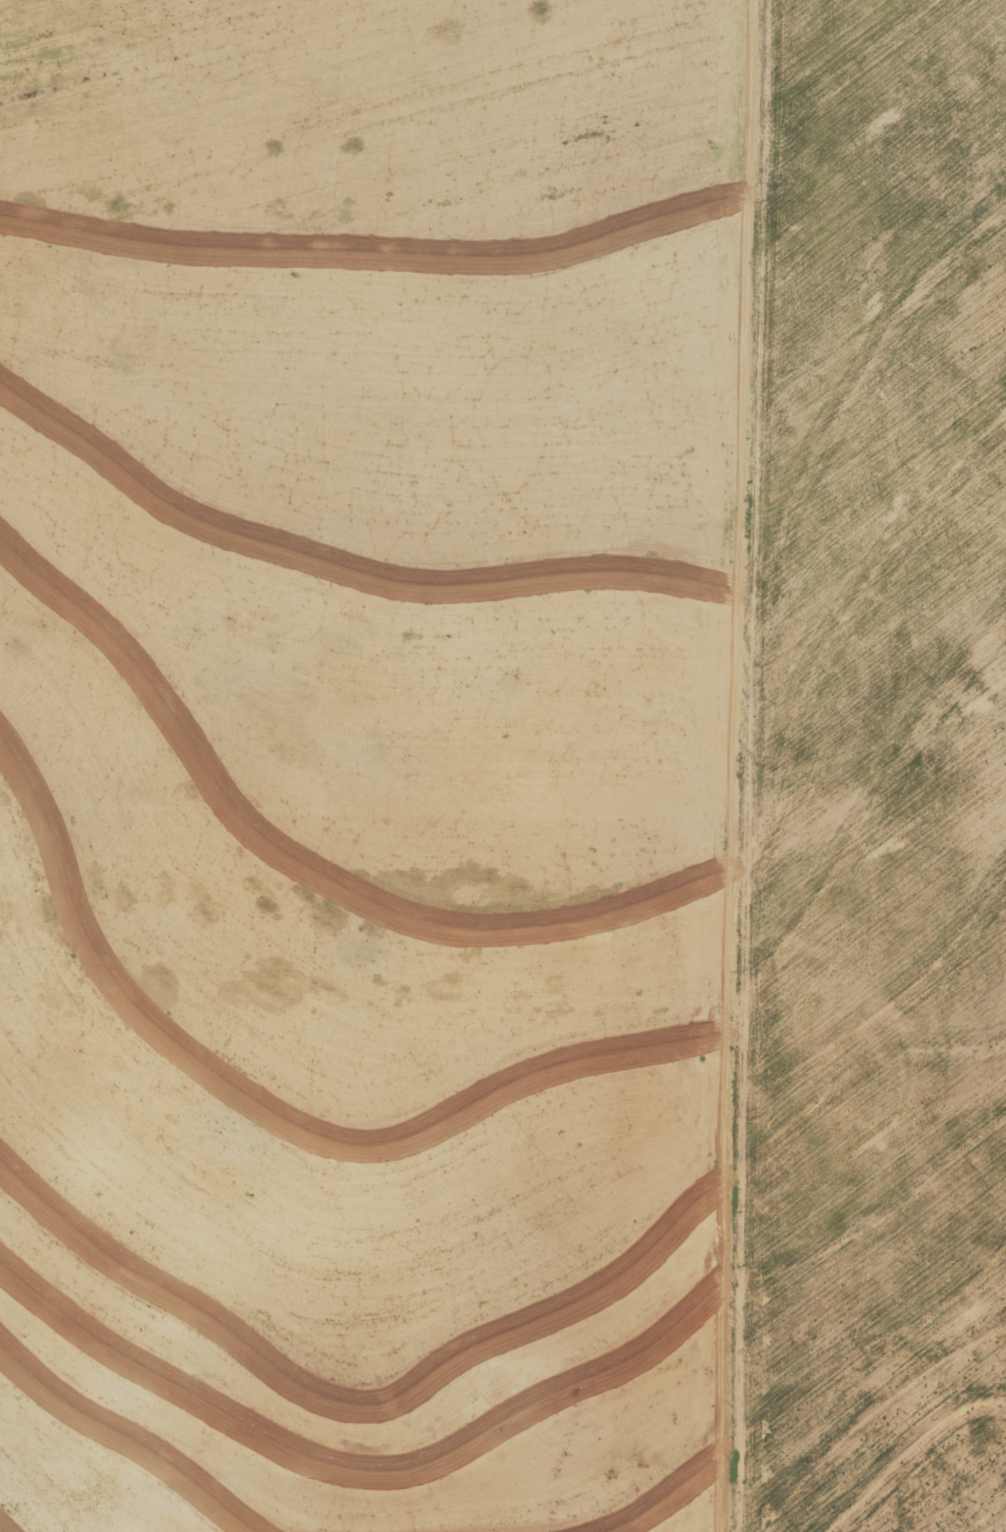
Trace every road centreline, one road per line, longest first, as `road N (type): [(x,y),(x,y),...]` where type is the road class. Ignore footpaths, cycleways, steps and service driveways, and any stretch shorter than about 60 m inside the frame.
road 1 (track): [(1005,1417),(946,1414),(821,1531)]

